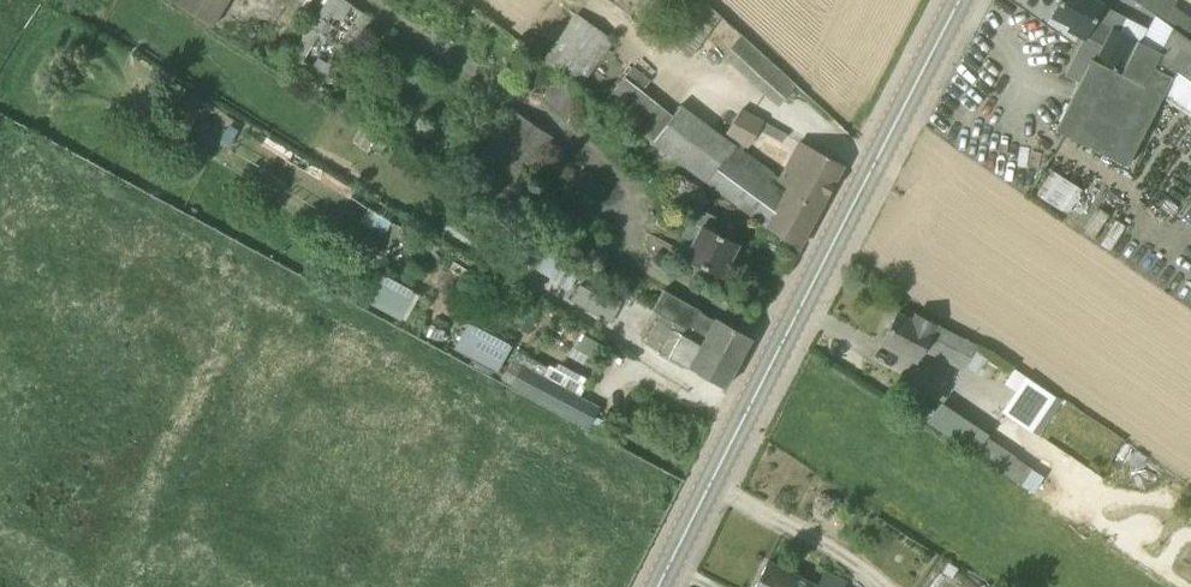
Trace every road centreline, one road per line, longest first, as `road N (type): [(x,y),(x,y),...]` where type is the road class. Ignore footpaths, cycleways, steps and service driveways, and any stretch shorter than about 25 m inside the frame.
road 1 (primary): [(659,586),(962,0)]

